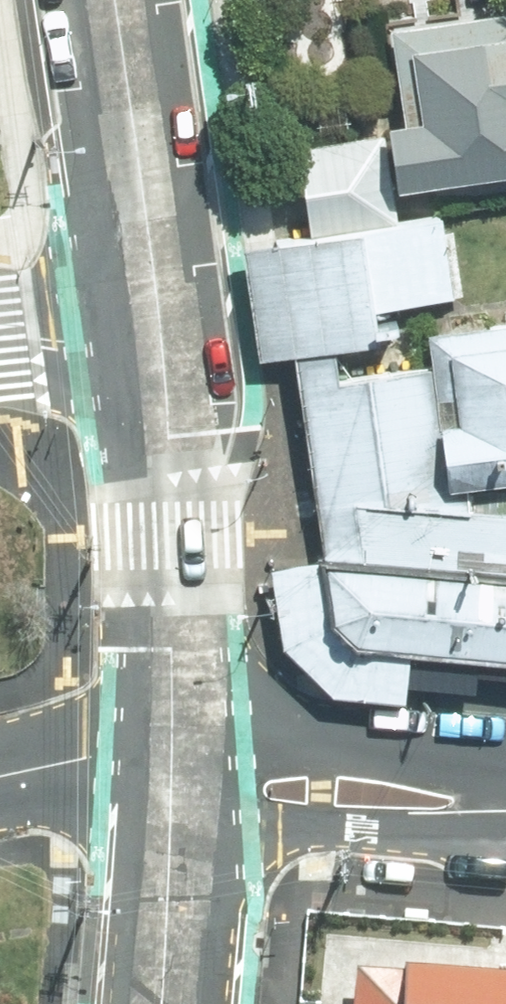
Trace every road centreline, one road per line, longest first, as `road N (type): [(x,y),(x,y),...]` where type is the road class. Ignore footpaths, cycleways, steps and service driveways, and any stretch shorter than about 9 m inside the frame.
road 1 (tertiary): [(180,725),(154,335)]
road 2 (tertiary): [(154,335),(108,0)]
road 3 (tertiary): [(180,725),(432,758),(505,783)]
road 4 (tertiary): [(505,823),(431,833),(177,819)]
road 5 (tertiary): [(161,1003),(177,819)]
road 6 (tertiary): [(154,335),(0,331)]
road 7 (residential): [(50,768),(93,746),(180,725)]
road 8 (residential): [(177,819),(102,797),(50,768)]

